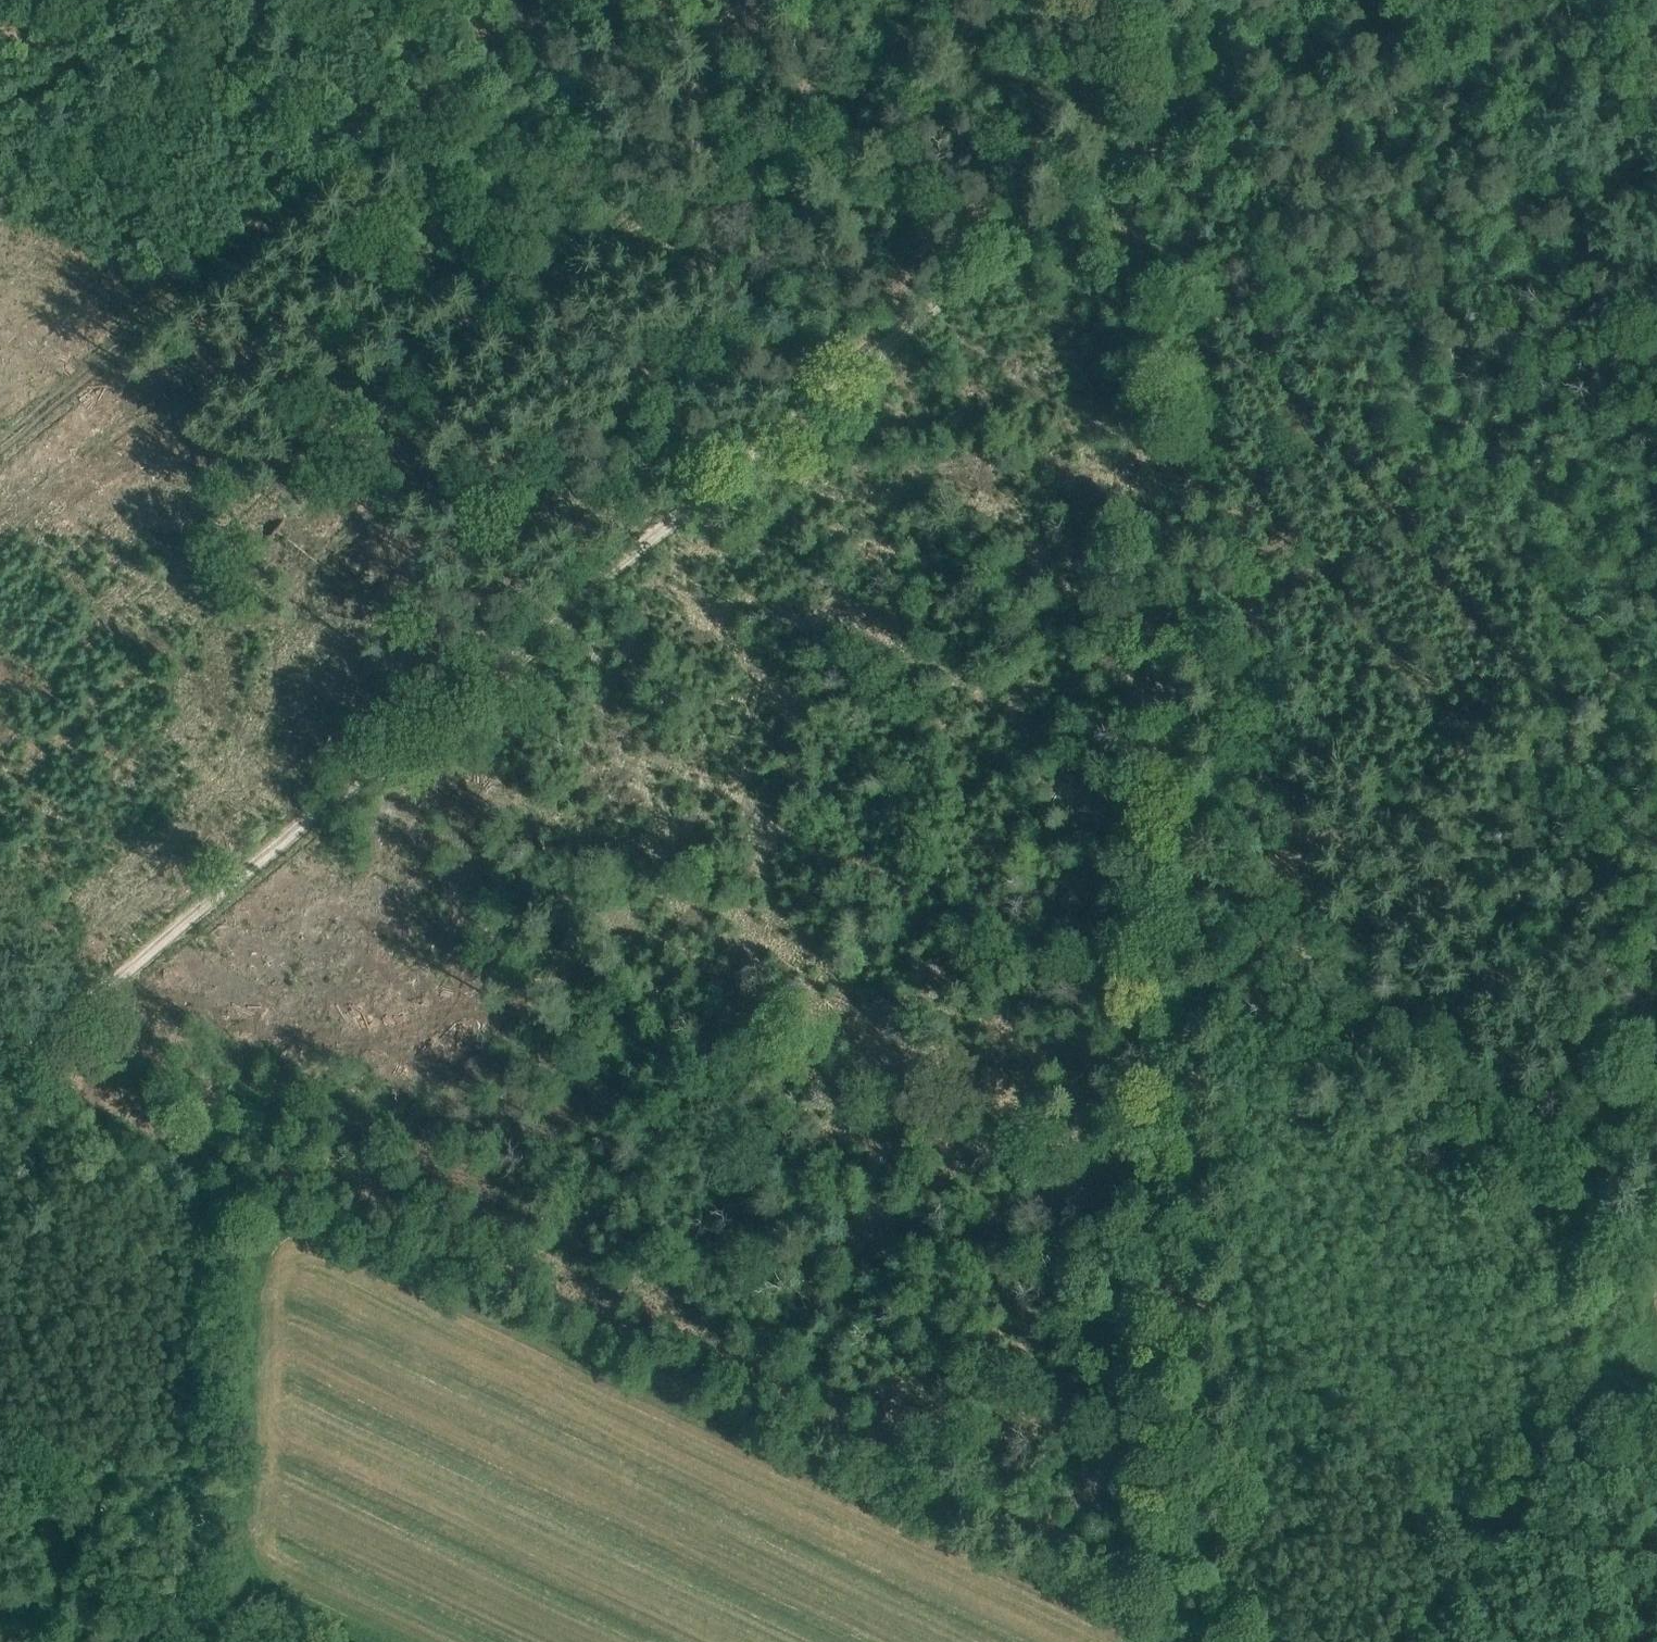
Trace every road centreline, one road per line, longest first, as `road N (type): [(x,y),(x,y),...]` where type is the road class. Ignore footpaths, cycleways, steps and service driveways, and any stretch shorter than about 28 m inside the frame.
road 1 (track): [(0,1064),(1178,99)]
road 2 (track): [(1178,99),(1299,0)]

